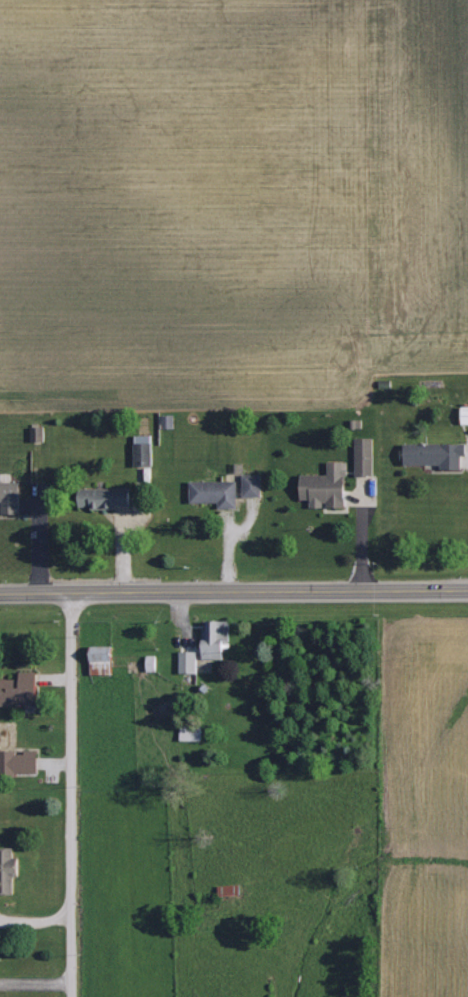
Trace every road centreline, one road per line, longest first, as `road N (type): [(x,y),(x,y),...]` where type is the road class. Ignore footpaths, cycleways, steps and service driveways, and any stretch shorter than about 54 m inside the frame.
road 1 (primary): [(0,590),(467,587)]

